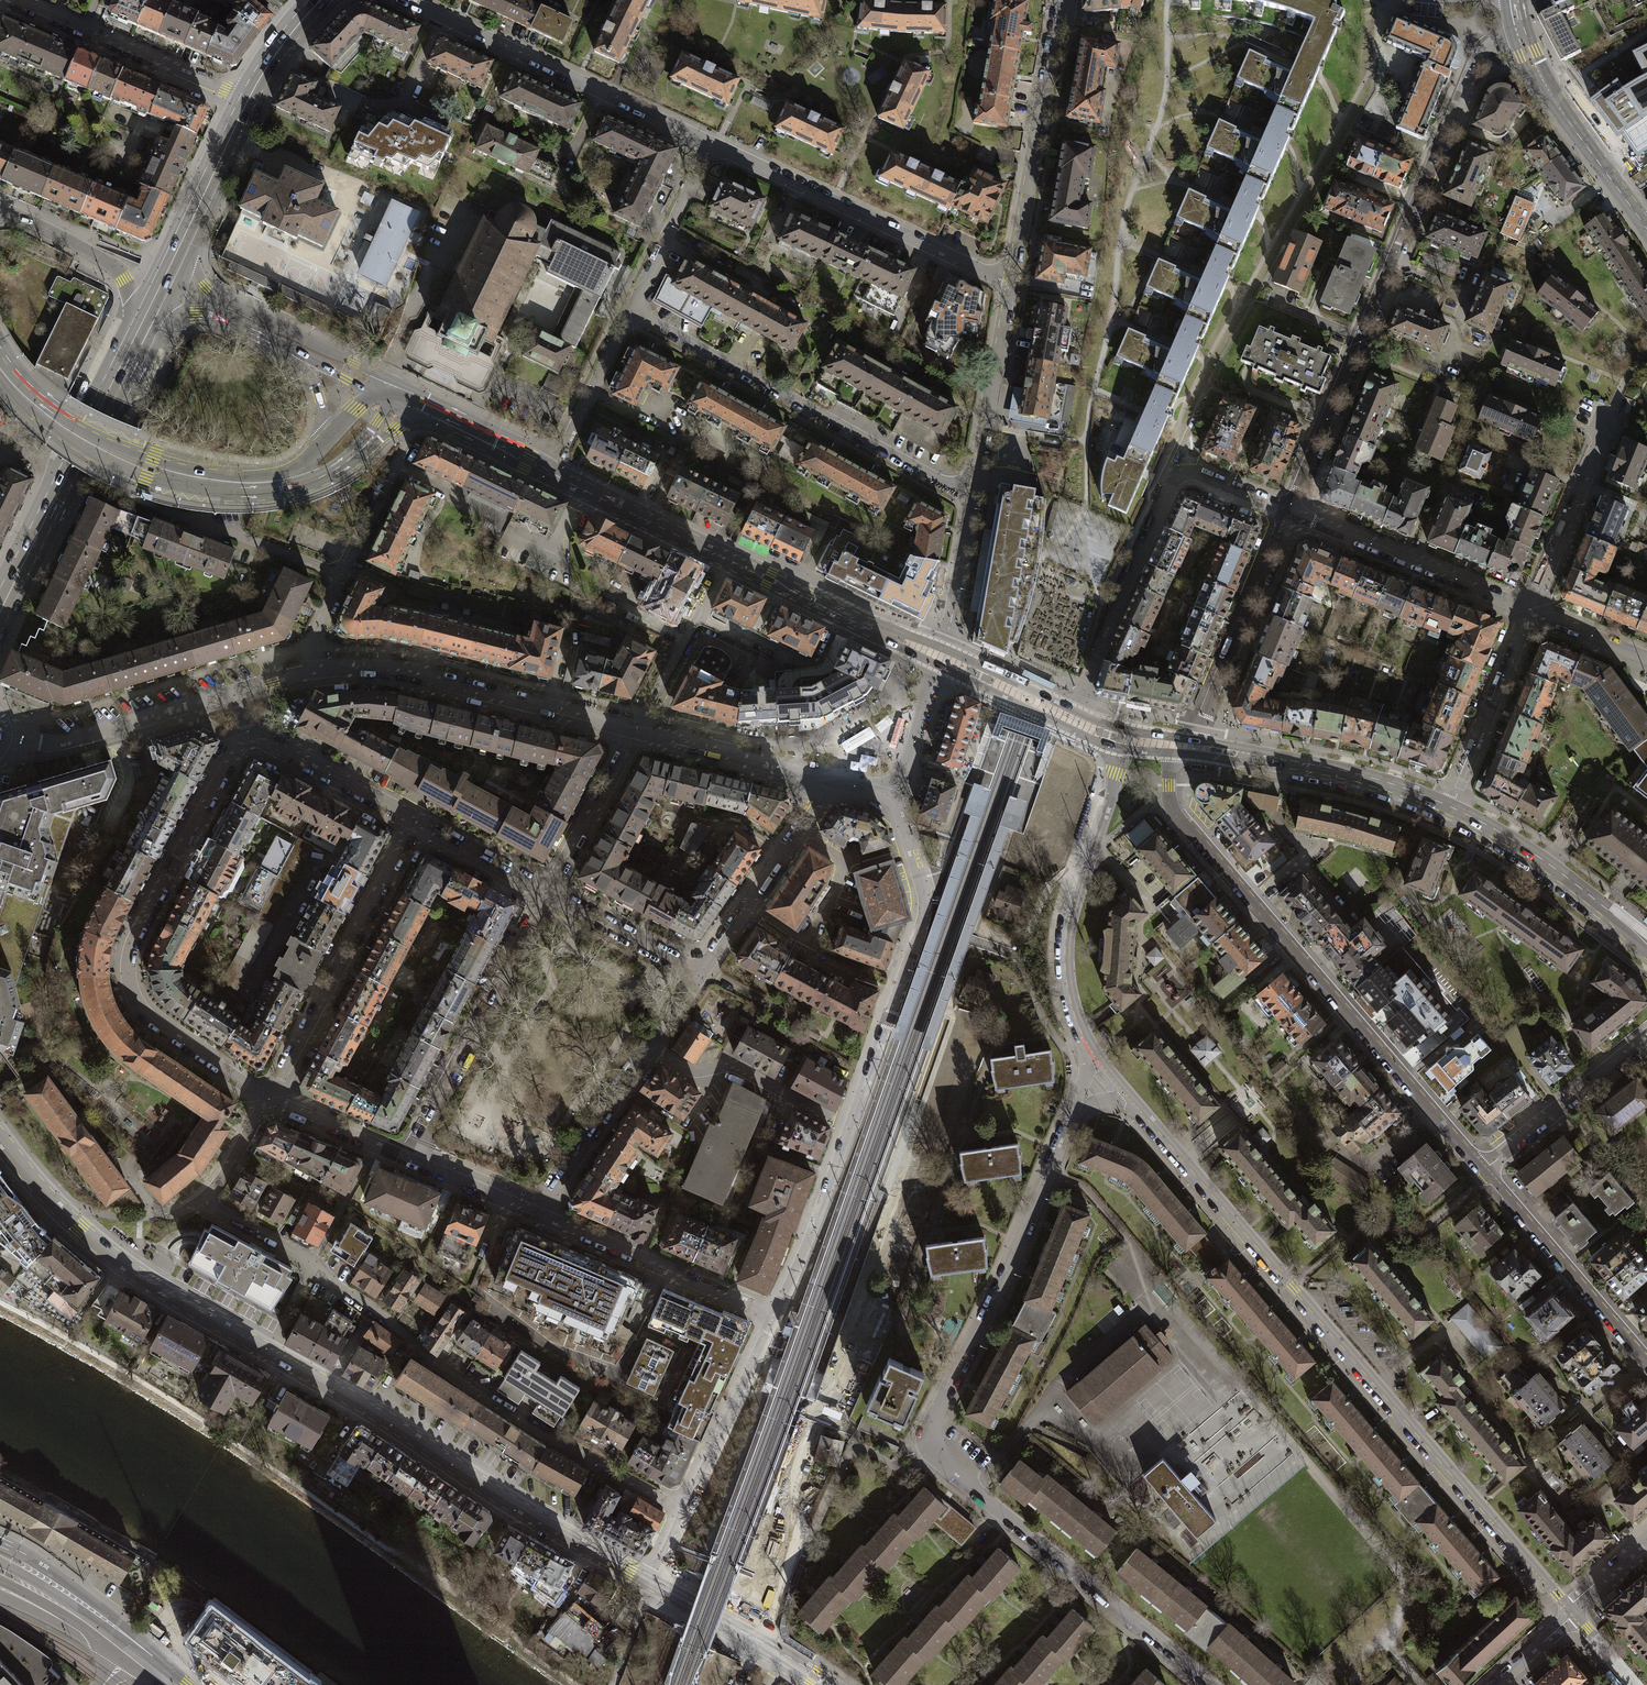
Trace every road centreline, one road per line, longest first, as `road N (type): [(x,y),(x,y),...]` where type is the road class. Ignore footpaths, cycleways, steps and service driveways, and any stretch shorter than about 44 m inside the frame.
road 1 (tertiary): [(0,1138),(66,1215),(132,1271),(653,1582)]
road 2 (residential): [(1214,1684),(976,1490),(931,1438),(941,1398),(1011,1272),(1075,1113)]
road 3 (residential): [(1139,1103),(1569,1606)]
road 4 (residential): [(205,1200),(305,1256),(489,1399),(685,1514)]
road 5 (residential): [(1515,25),(1479,49),(1289,511)]
road 6 (residential): [(1484,1170),(1173,813),(1171,745)]
road 7 (residential): [(775,1316),(923,919),(924,893),(907,838)]
road 8 (residential): [(267,1097),(154,1022),(139,1007),(128,968),(141,924),(245,731)]
road 9 (tertiary): [(551,473),(939,656)]
road 10 (tertiary): [(0,380),(50,431),(97,459),(203,493),(244,498),(295,490),(371,439)]
road 11 (residential): [(974,498),(629,311)]
road 12 (tertiary): [(323,443),(296,467),(253,476),(150,459),(56,411),(0,347)]
road 13 (residential): [(710,140),(1008,285)]
road 14 (residential): [(412,0),(710,140)]
road 15 (residential): [(317,671),(398,670),(636,728)]
road 16 (residential): [(1123,738),(1070,938),(1075,998),(1096,1051)]
road 17 (residential): [(547,893),(405,1159)]
road 18 (residential): [(534,1214),(698,974)]
road 19 (residential): [(414,822),(280,1079)]
road 20 (residential): [(1008,285),(1060,0)]
road 21 (primary): [(189,248),(269,79),(334,0)]
road 22 (primary): [(0,635),(124,380)]
road 23 (residential): [(1070,719),(1175,473)]
road 24 (tertiary): [(1192,747),(1341,774),(1448,812)]
road 25 (residential): [(1535,609),(1289,511)]
road 26 (residential): [(775,1316),(534,1214)]
road 27 (residential): [(1289,511),(1192,747)]
road 28 (residential): [(1646,1361),(1484,1170)]
road 29 (primary): [(240,97),(133,320)]
road 30 (tertiary): [(1646,232),(1530,65),(1515,25)]
road 31 (residential): [(240,97),(21,0)]
road 32 (tertiary): [(1448,812),(1558,876),(1646,945)]
road 33 (residential): [(4,739),(63,741),(234,692)]
road 34 (tertiary): [(378,374),(211,293),(189,248)]
road 35 (residential): [(698,974),(827,780)]
road 36 (residential): [(1448,812),(1535,609)]
road 37 (residential): [(685,1514),(775,1316)]
road 38 (residential): [(974,498),(1008,285)]
road 39 (tertiary): [(169,1669),(69,1583),(0,1542)]
road 40 (residential): [(1646,1037),(1484,1170)]
road 41 (tertiary): [(653,1582),(830,1684)]
road 42 (tertiary): [(124,380),(141,374),(161,334),(190,314),(218,317),(286,349)]
road 43 (residential): [(1535,609),(1608,423)]
road 44 (tertiary): [(169,1669),(0,1563)]
road 45 (residential): [(629,311),(710,140)]
road 46 (residential): [(547,893),(636,728)]
road 47 (residential): [(551,473),(629,311)]
road 48 (tertiary): [(8,212),(118,270),(133,320)]
road 49 (residential): [(547,893),(698,974)]
road 50 (tertiary): [(551,473),(510,441),(406,389)]
road 51 (primary): [(133,320),(59,469)]
road 52 (residential): [(939,656),(974,498)]
road 53 (tertiary): [(0,1580),(128,1661)]
road 54 (residential): [(405,1159),(267,1097)]
road 55 (residential): [(414,822),(547,893)]
road 56 (residential): [(939,656),(890,798)]
road 57 (residential): [(339,575),(201,523)]
road 58 (primary): [(124,380),(189,248)]
road 59 (tertiary): [(939,656),(1070,719)]
road 60 (residential): [(287,753),(414,822)]
road 61 (tertiary): [(0,1595),(128,1661)]
road 62 (residential): [(534,1214),(405,1159)]
road 63 (tertiary): [(427,419),(523,467),(551,473)]
road 64 (primary): [(59,469),(0,588)]
road 65 (residential): [(339,575),(396,465)]
road 66 (residential): [(1646,659),(1535,609)]
road 67 (residential): [(1289,511),(1197,474),(1175,473)]
road 68 (residential): [(267,1097),(205,1200)]

